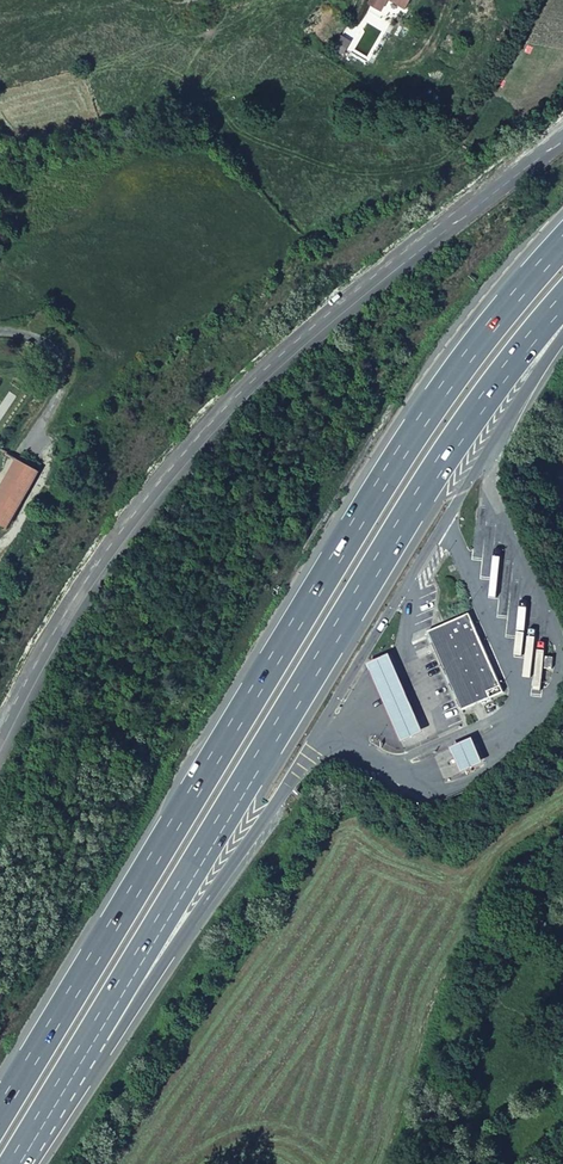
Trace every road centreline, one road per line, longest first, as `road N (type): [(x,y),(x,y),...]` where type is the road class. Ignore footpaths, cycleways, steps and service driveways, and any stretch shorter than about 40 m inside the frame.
road 1 (trunk): [(562,242),(428,411),(0,1112)]
road 2 (trunk): [(18,1163),(414,501),(562,302)]
road 3 (unclassified): [(0,756),(105,568),(178,470),(250,394),(358,301),(562,140)]
road 4 (unclassified): [(0,334),(34,339),(56,370),(58,393),(24,457)]

